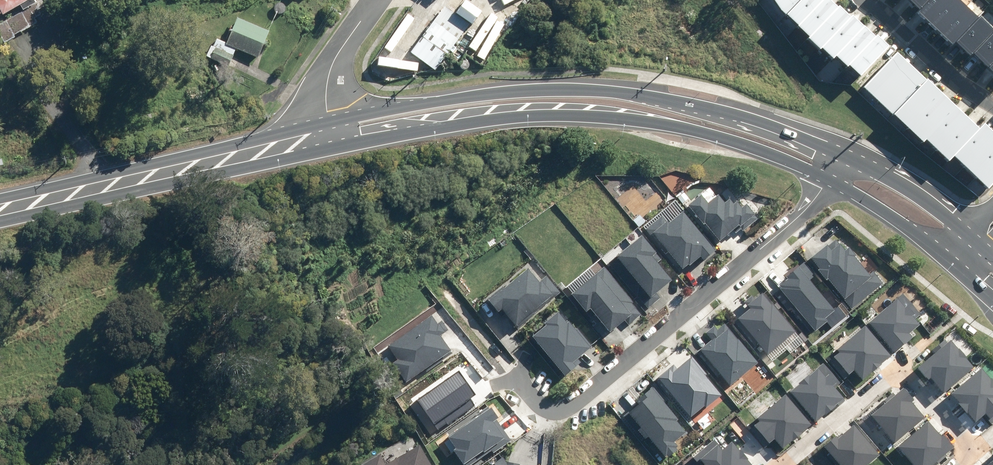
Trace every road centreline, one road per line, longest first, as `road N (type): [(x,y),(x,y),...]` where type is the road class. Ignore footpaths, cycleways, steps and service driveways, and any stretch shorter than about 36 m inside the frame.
road 1 (primary): [(333,134),(359,116),(578,89),(722,112),(851,159)]
road 2 (primary): [(835,181),(738,142),(626,119),(521,116),(362,138),(333,134)]
road 3 (residential): [(835,181),(566,407),(538,403),(518,377)]
road 4 (primary): [(333,134),(0,204)]
road 5 (residential): [(789,464),(899,372),(971,451),(954,464)]
road 6 (residential): [(992,105),(865,0)]
road 7 (unclassified): [(333,134),(326,99),(334,61),(376,0)]
road 8 (primary): [(851,159),(969,235)]
road 9 (primary): [(948,255),(835,181)]

